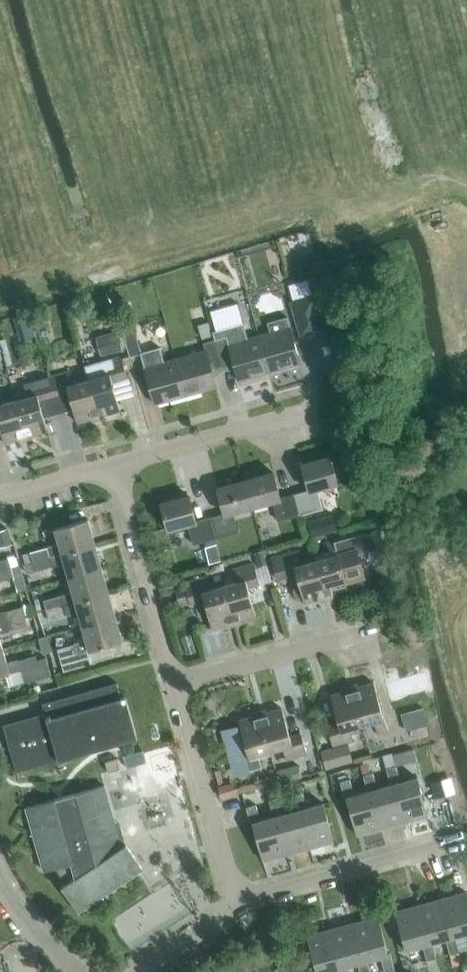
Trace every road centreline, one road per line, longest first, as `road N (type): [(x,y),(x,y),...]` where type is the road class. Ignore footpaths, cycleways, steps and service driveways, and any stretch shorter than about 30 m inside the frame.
road 1 (residential): [(237,906),(173,683)]
road 2 (residential): [(460,844),(237,906)]
road 3 (residential): [(173,683),(117,465)]
road 4 (residential): [(173,683),(370,630)]
road 5 (residential): [(117,465),(313,410)]
road 6 (residential): [(0,500),(117,465)]
road 7 (residential): [(237,906),(136,971)]

